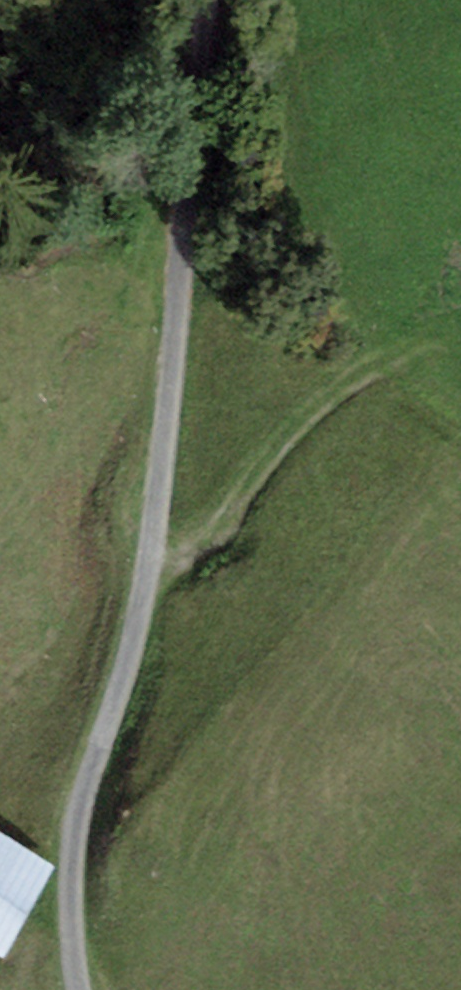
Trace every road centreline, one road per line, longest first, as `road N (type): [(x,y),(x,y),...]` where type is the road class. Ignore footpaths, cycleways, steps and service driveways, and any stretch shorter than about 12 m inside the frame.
road 1 (unclassified): [(80,989),(72,929),(76,844),(130,653),(153,534),(208,0)]
road 2 (track): [(142,602),(200,551),(322,405),(402,348)]

